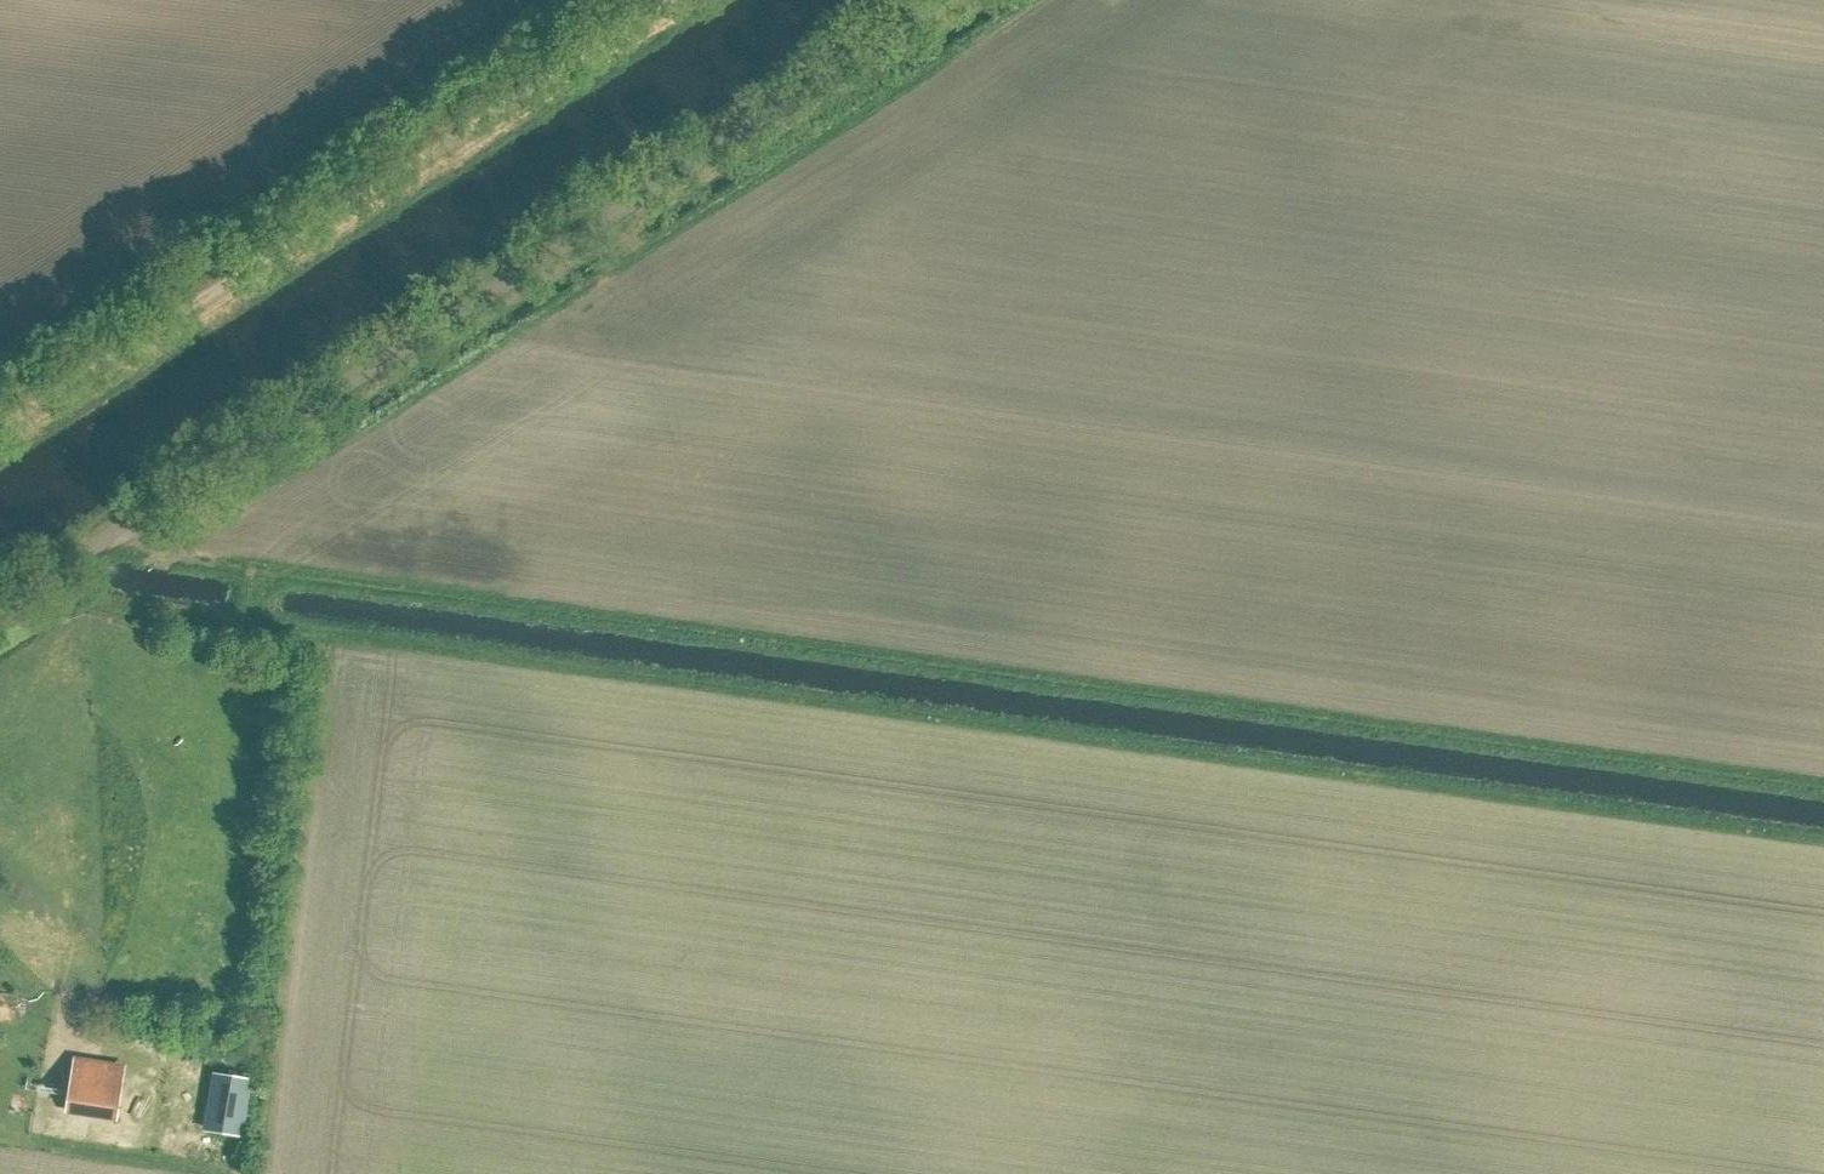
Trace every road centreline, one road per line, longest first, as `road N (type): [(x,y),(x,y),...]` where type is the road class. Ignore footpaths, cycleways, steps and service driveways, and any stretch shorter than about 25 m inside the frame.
road 1 (unclassified): [(0,606),(940,0)]
road 2 (track): [(0,448),(692,0)]

